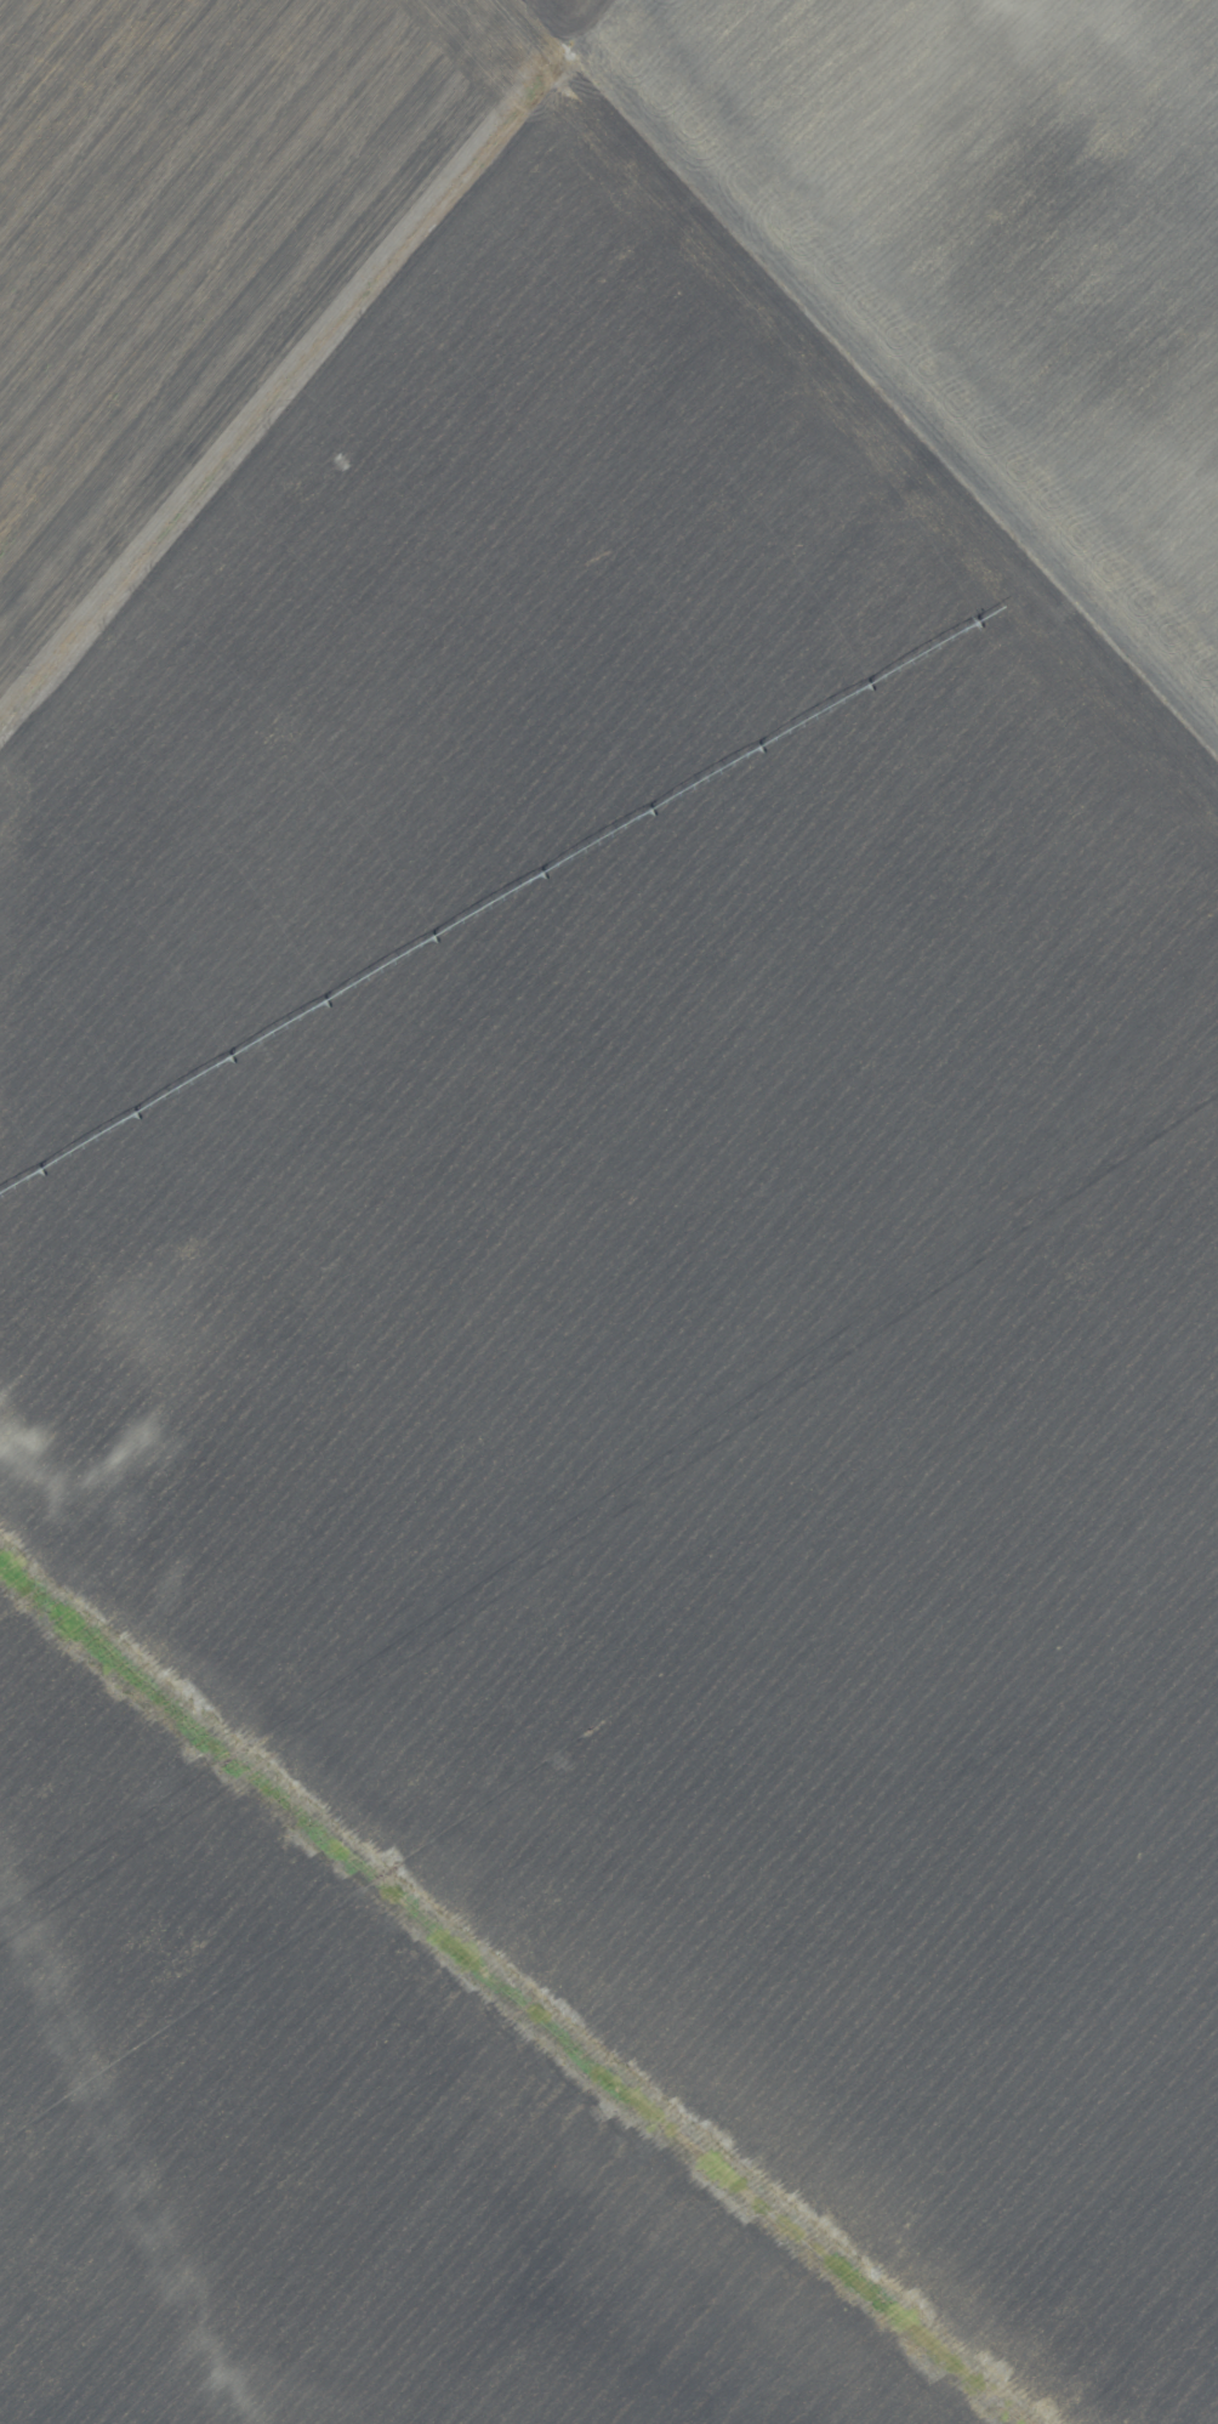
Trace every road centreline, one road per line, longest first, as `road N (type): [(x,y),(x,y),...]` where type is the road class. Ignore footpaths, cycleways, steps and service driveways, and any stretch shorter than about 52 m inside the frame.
road 1 (residential): [(242,2423),(0,1893)]

